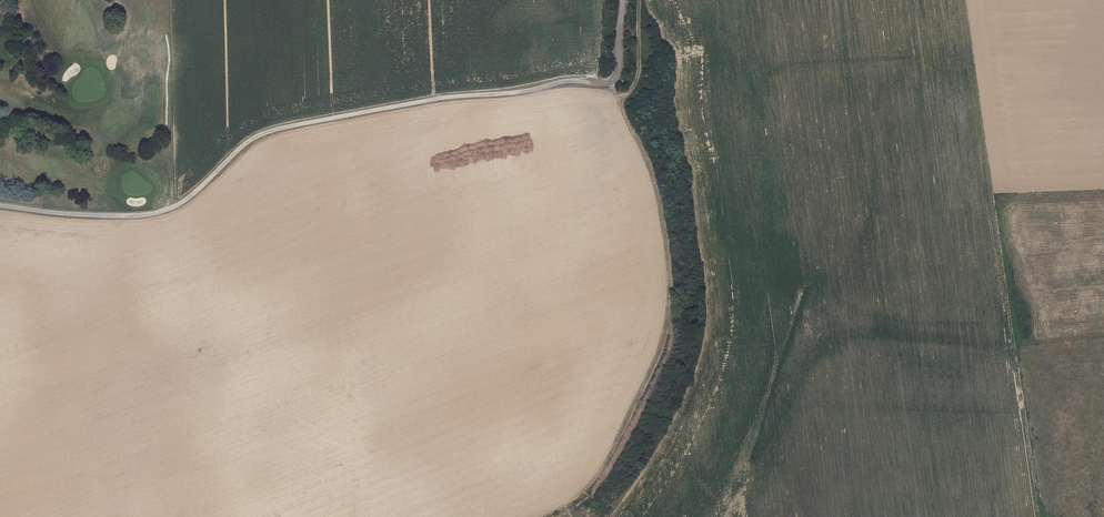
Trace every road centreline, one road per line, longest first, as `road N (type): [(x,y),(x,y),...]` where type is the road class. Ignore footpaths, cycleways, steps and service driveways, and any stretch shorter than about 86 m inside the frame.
road 1 (track): [(0,204),(152,214),(183,201),(250,140),(273,130),(446,97),(571,81),(600,84),(617,72),(623,0)]

